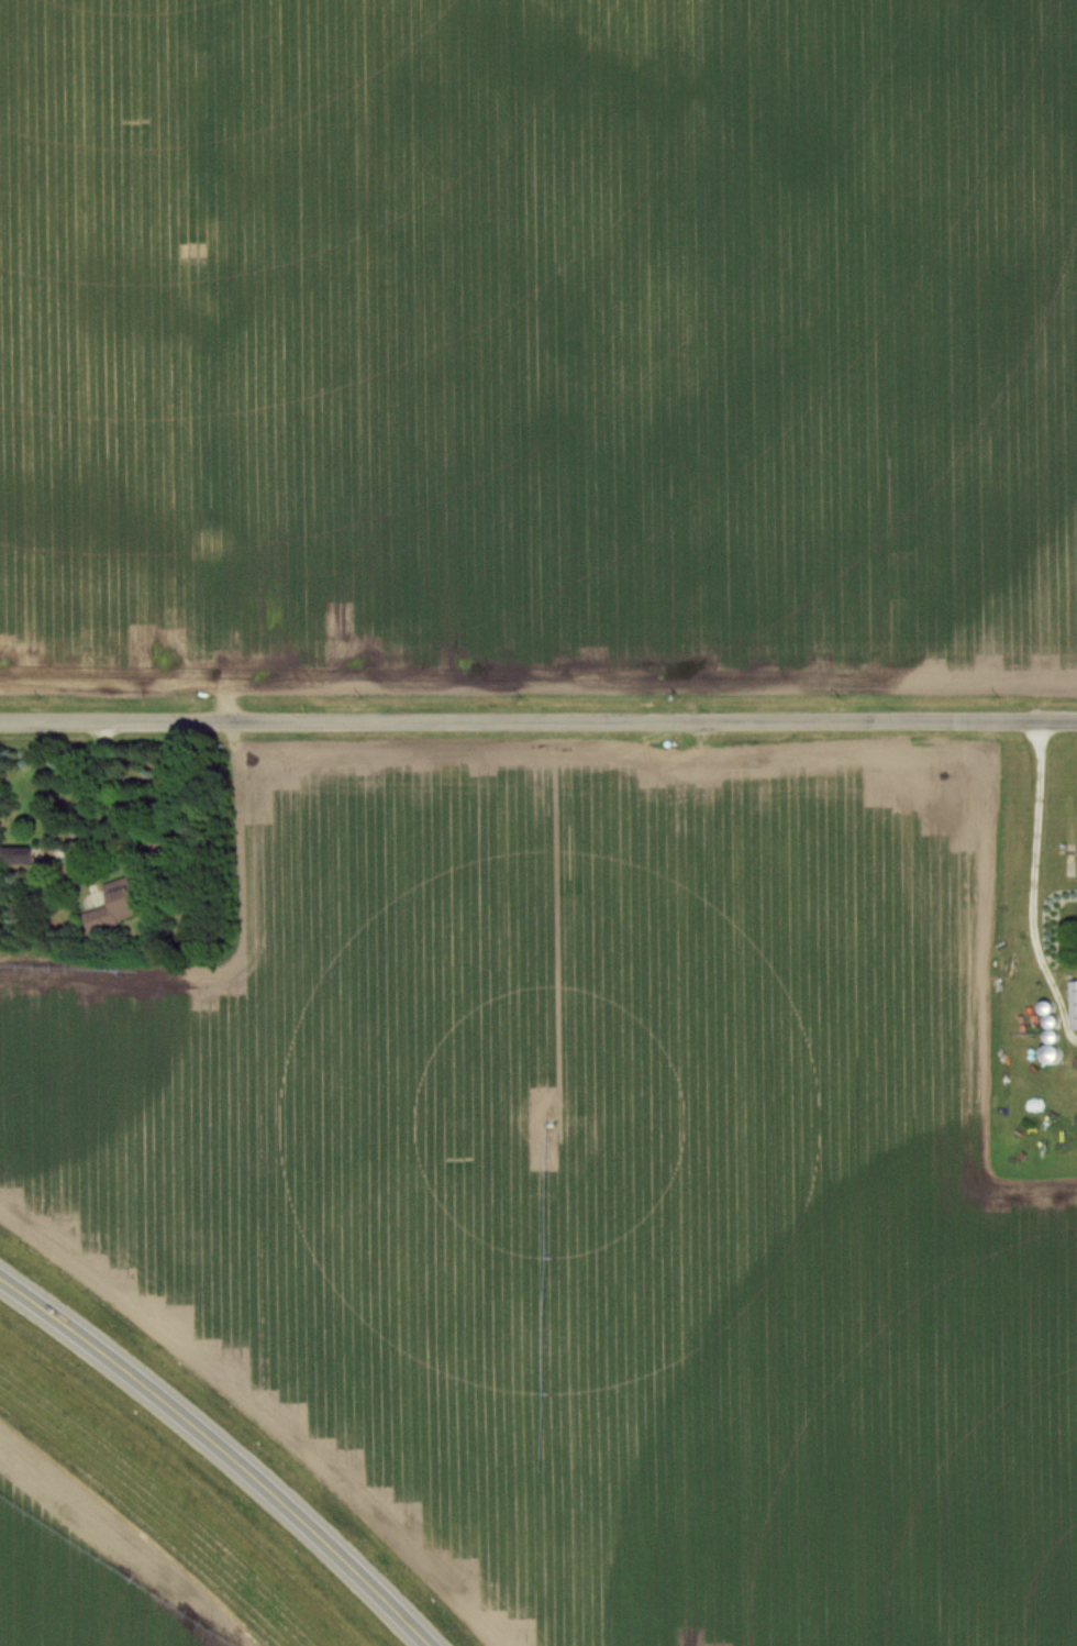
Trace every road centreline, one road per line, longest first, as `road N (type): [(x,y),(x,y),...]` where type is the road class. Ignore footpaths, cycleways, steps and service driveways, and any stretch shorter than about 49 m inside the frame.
road 1 (residential): [(0,726),(1076,718)]
road 2 (trunk): [(438,1645),(254,1469),(0,1270)]

